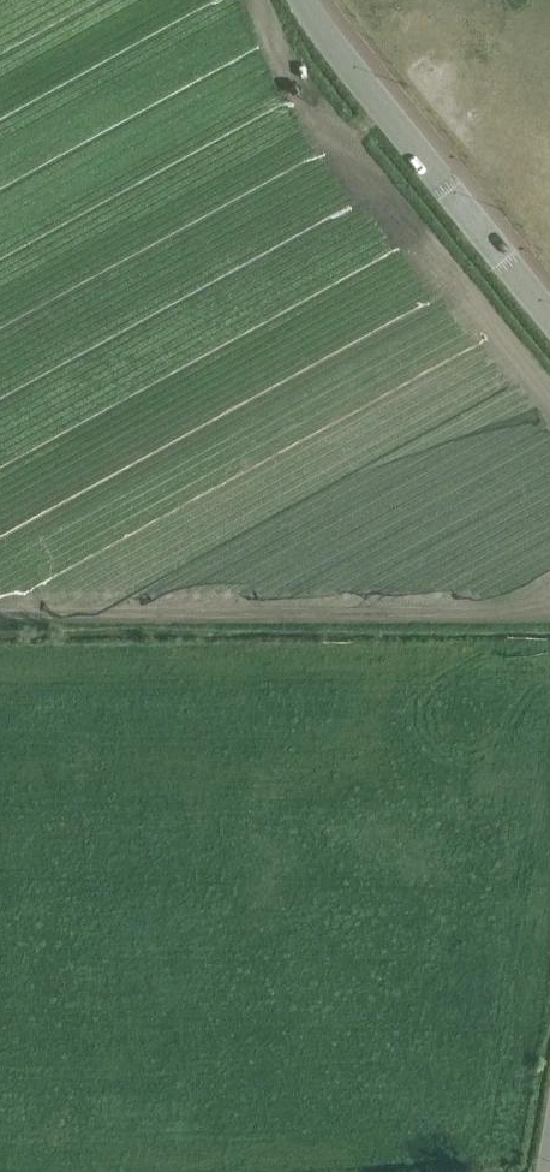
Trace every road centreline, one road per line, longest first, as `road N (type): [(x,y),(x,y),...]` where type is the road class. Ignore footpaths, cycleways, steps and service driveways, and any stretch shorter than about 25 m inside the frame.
road 1 (unclassified): [(549,324),(304,0)]

